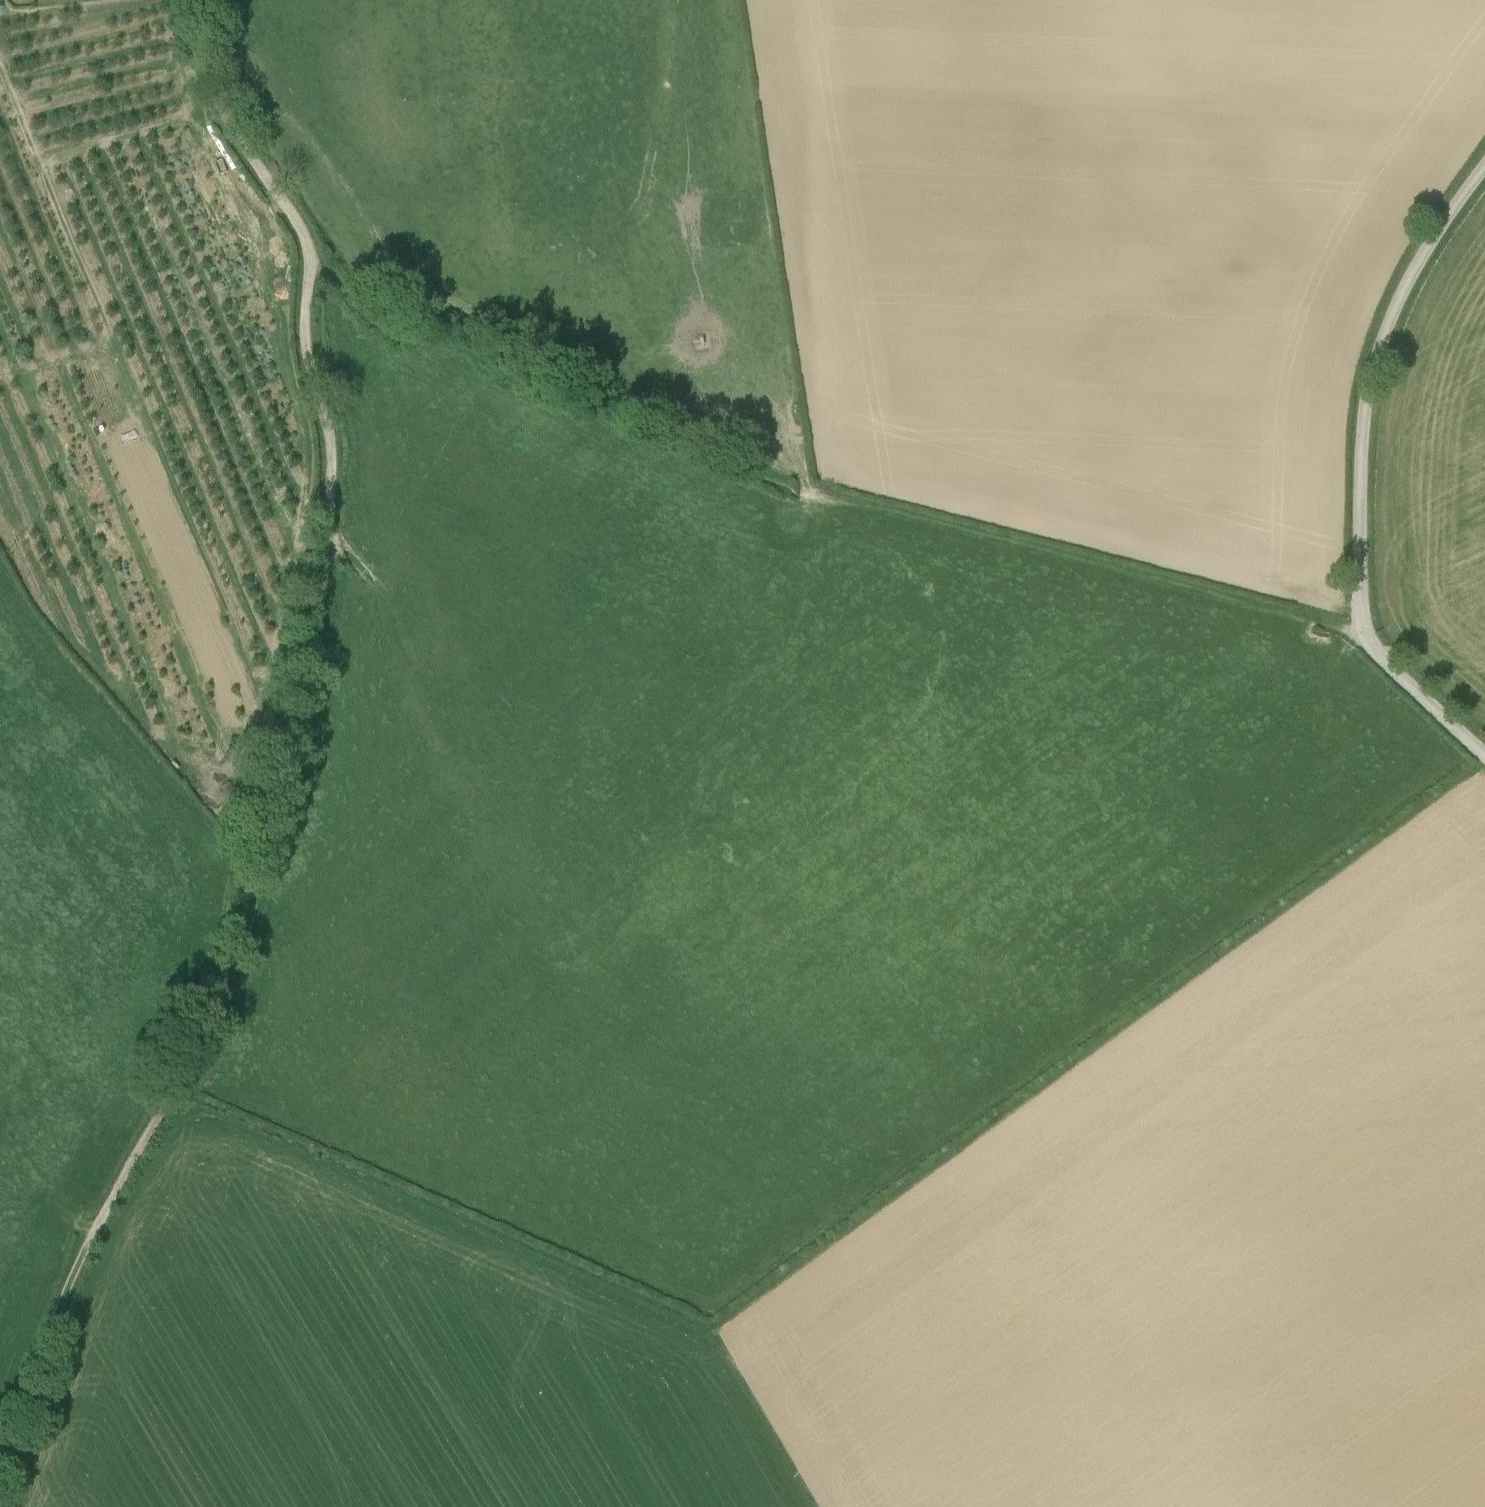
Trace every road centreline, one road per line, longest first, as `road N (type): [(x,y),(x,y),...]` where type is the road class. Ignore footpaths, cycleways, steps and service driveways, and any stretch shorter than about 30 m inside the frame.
road 1 (track): [(0,1464),(77,1268),(210,1011),(243,909),(329,544),(330,437),(307,336),(311,264)]
road 2 (unclassified): [(1484,753),(1374,648),(1364,623),(1359,539),(1363,430),(1383,336),(1420,259),(1484,165)]
road 3 (track): [(311,264),(293,213),(217,95),(199,36)]

